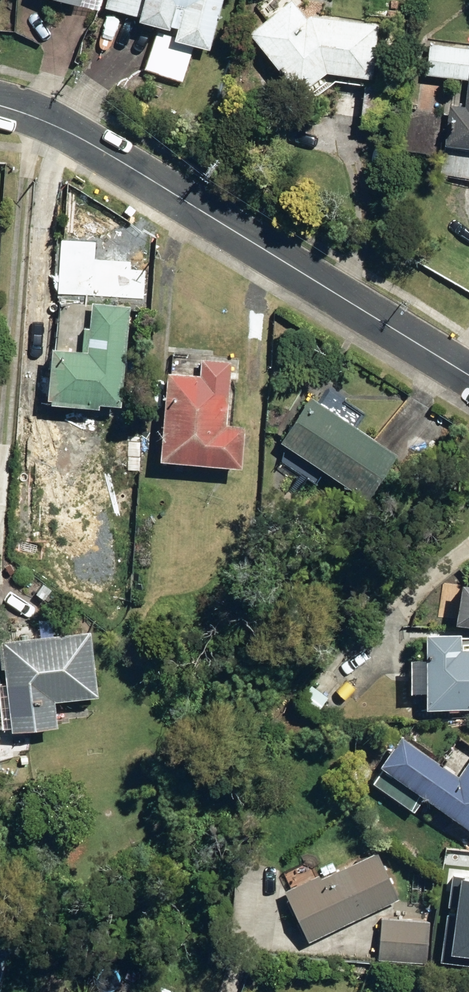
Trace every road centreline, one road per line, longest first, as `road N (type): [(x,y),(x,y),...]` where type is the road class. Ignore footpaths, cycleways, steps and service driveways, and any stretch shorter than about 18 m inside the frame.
road 1 (residential): [(0,109),(86,140),(468,374)]

